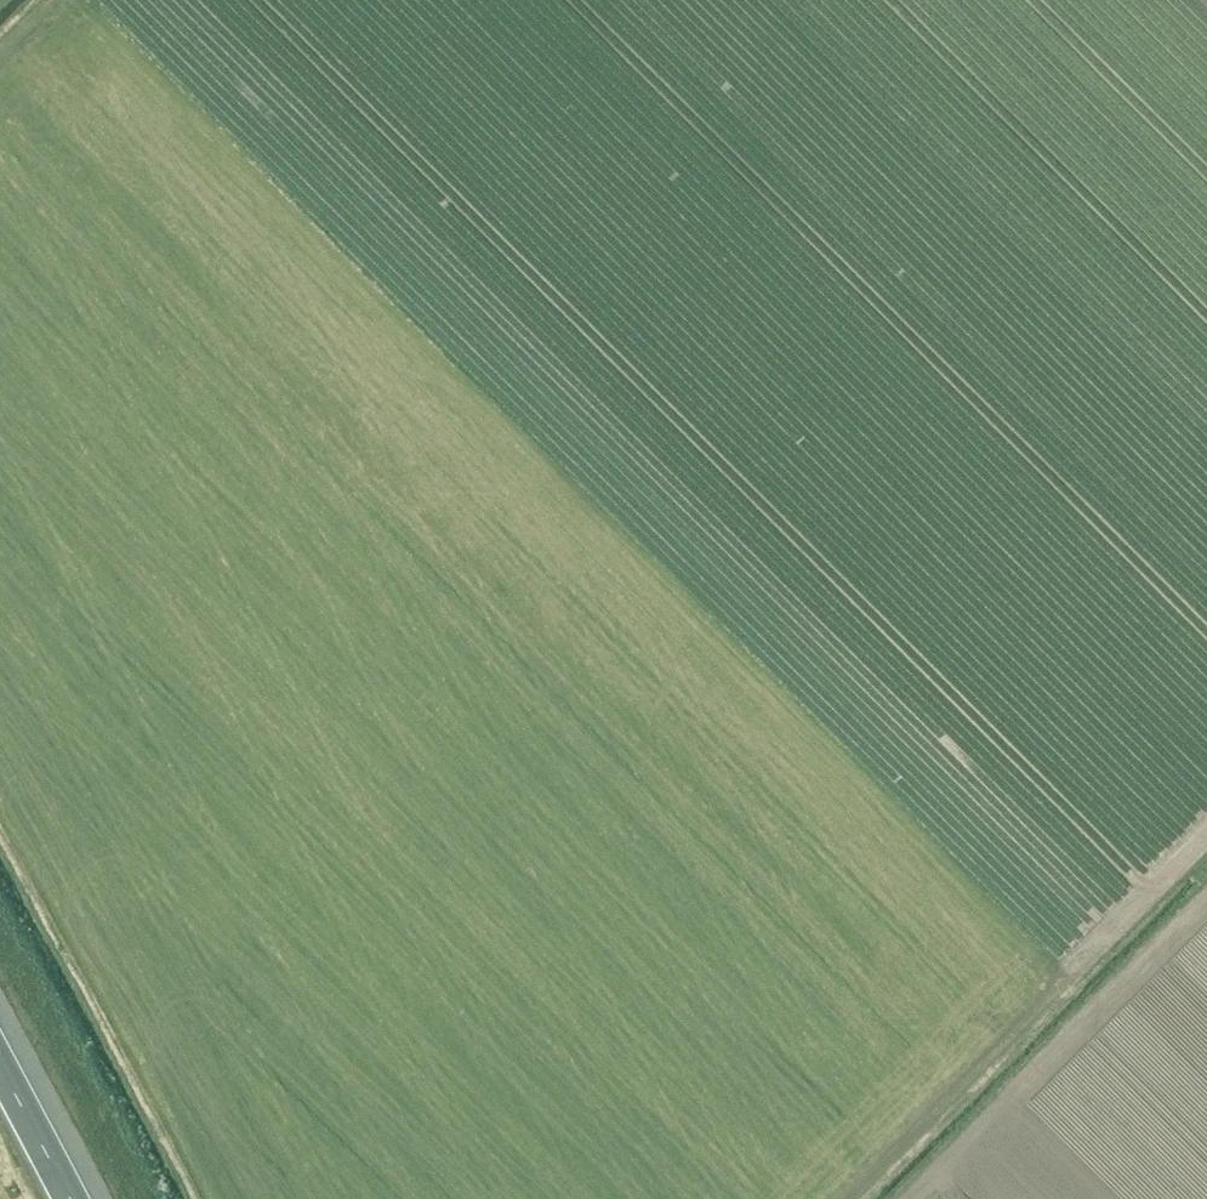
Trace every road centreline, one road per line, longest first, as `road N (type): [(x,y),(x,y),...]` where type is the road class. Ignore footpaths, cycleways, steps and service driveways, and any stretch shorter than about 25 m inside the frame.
road 1 (motorway): [(68,1198),(0,1072)]

